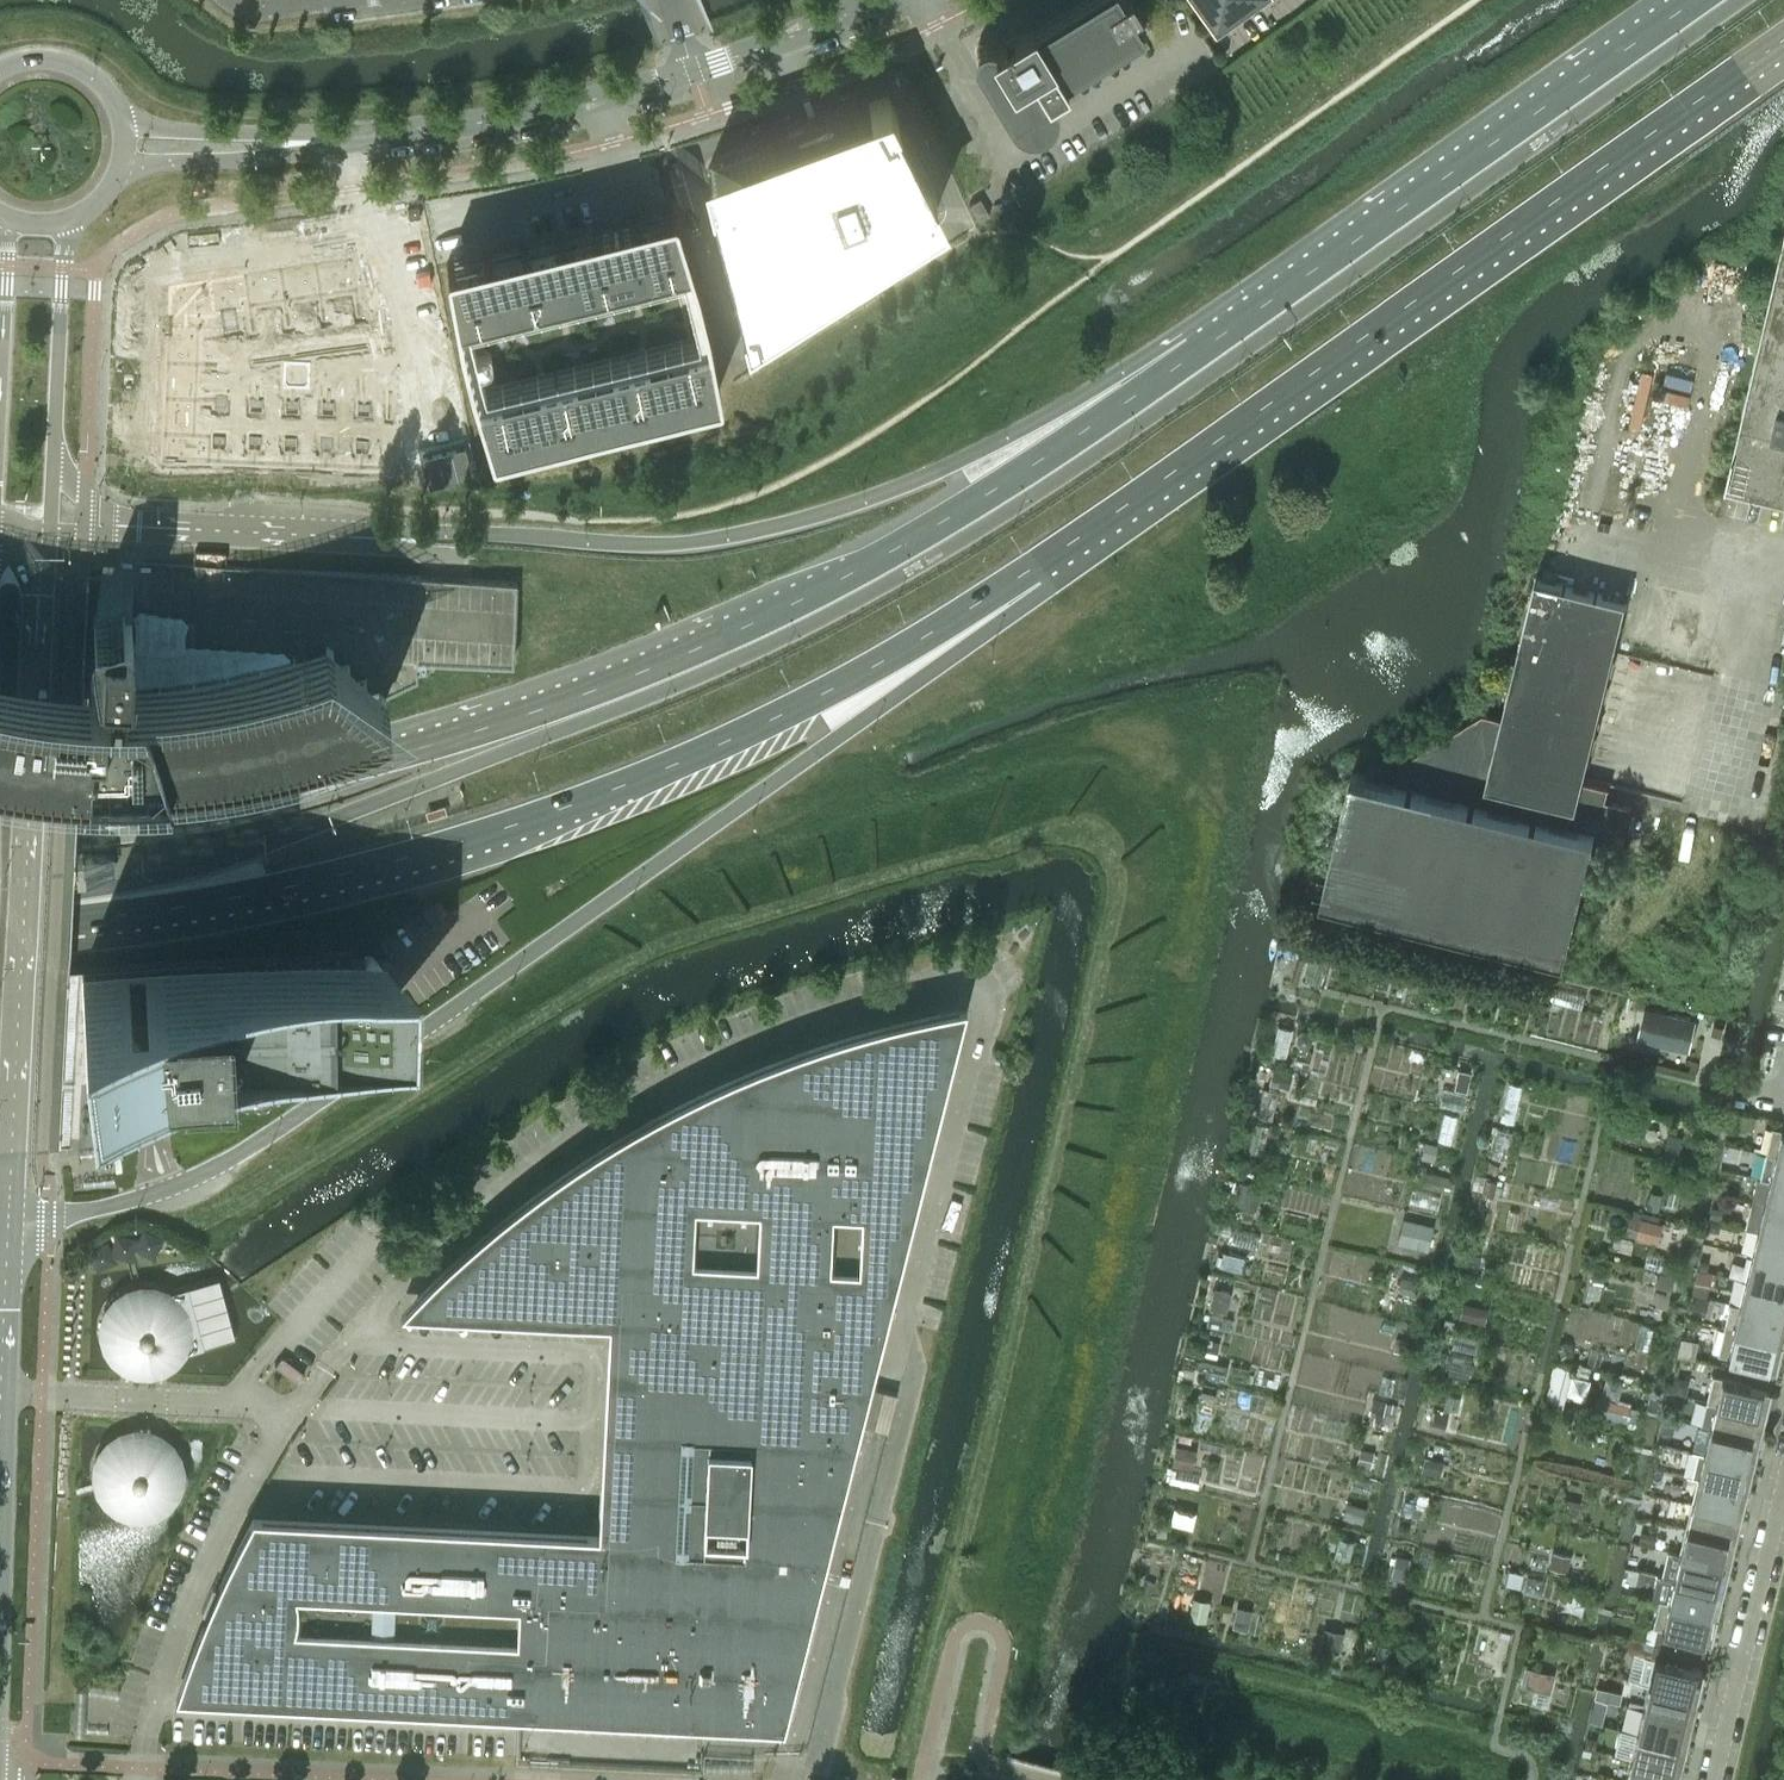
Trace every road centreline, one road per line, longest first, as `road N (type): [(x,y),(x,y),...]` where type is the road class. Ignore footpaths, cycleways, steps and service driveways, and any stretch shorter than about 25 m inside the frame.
road 1 (trunk): [(1314,264),(950,517),(696,650),(387,759),(258,789),(0,819)]
road 2 (trunk): [(1314,264),(952,463),(822,513),(734,535),(643,543),(53,517)]
road 3 (trunk): [(4,1216),(71,1213),(174,1188),(250,1151),(986,631),(1029,571)]
road 4 (trunk): [(0,931),(322,877),(532,820),(802,701),(1029,571)]
road 5 (trunk): [(1029,571),(1783,43)]
road 6 (tertiary): [(4,1216),(27,999),(53,517)]
road 7 (trunk): [(1692,0),(1314,264)]
road 8 (tertiary): [(694,71),(586,101),(387,134)]
road 9 (tertiary): [(53,517),(66,219)]
road 10 (residential): [(1783,1492),(1714,1779)]
road 11 (tertiary): [(121,166),(278,156),(387,134)]
road 12 (tertiary): [(387,134),(124,125)]
road 13 (tertiary): [(881,0),(694,71)]
road 14 (tertiary): [(124,125),(110,89),(80,63),(42,53),(0,64)]
road 15 (tertiary): [(0,1341),(4,1216)]

